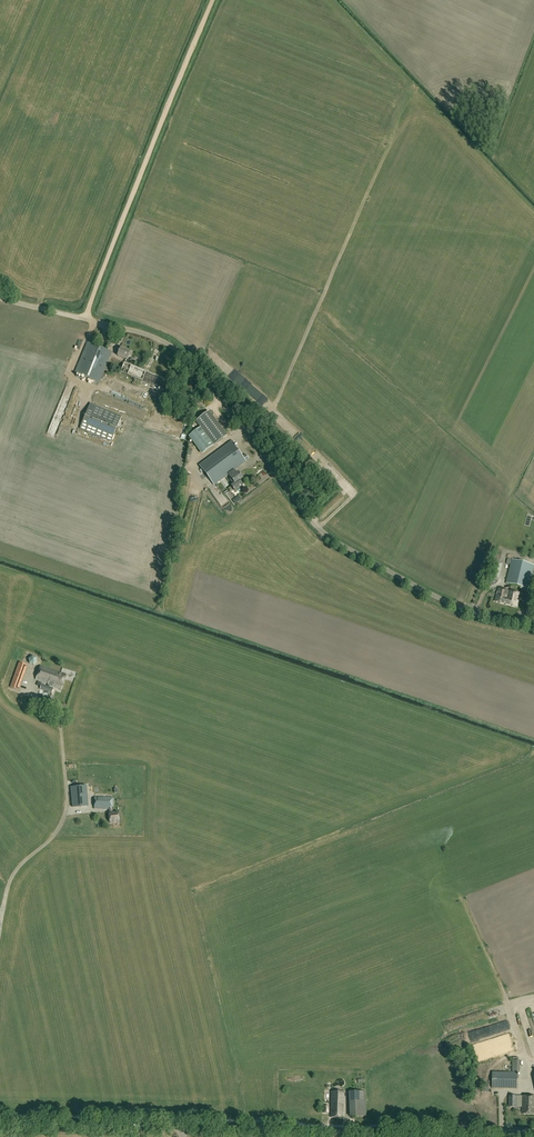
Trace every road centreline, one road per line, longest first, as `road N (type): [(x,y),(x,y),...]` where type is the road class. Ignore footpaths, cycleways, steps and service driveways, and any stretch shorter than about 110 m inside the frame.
road 1 (unclassified): [(533,624),(448,602),(325,533),(173,347),(0,299)]
road 2 (tertiary): [(533,1136),(0,1121)]
road 3 (track): [(85,319),(213,0)]
road 4 (unclassified): [(0,922),(14,873),(66,813),(59,714)]

